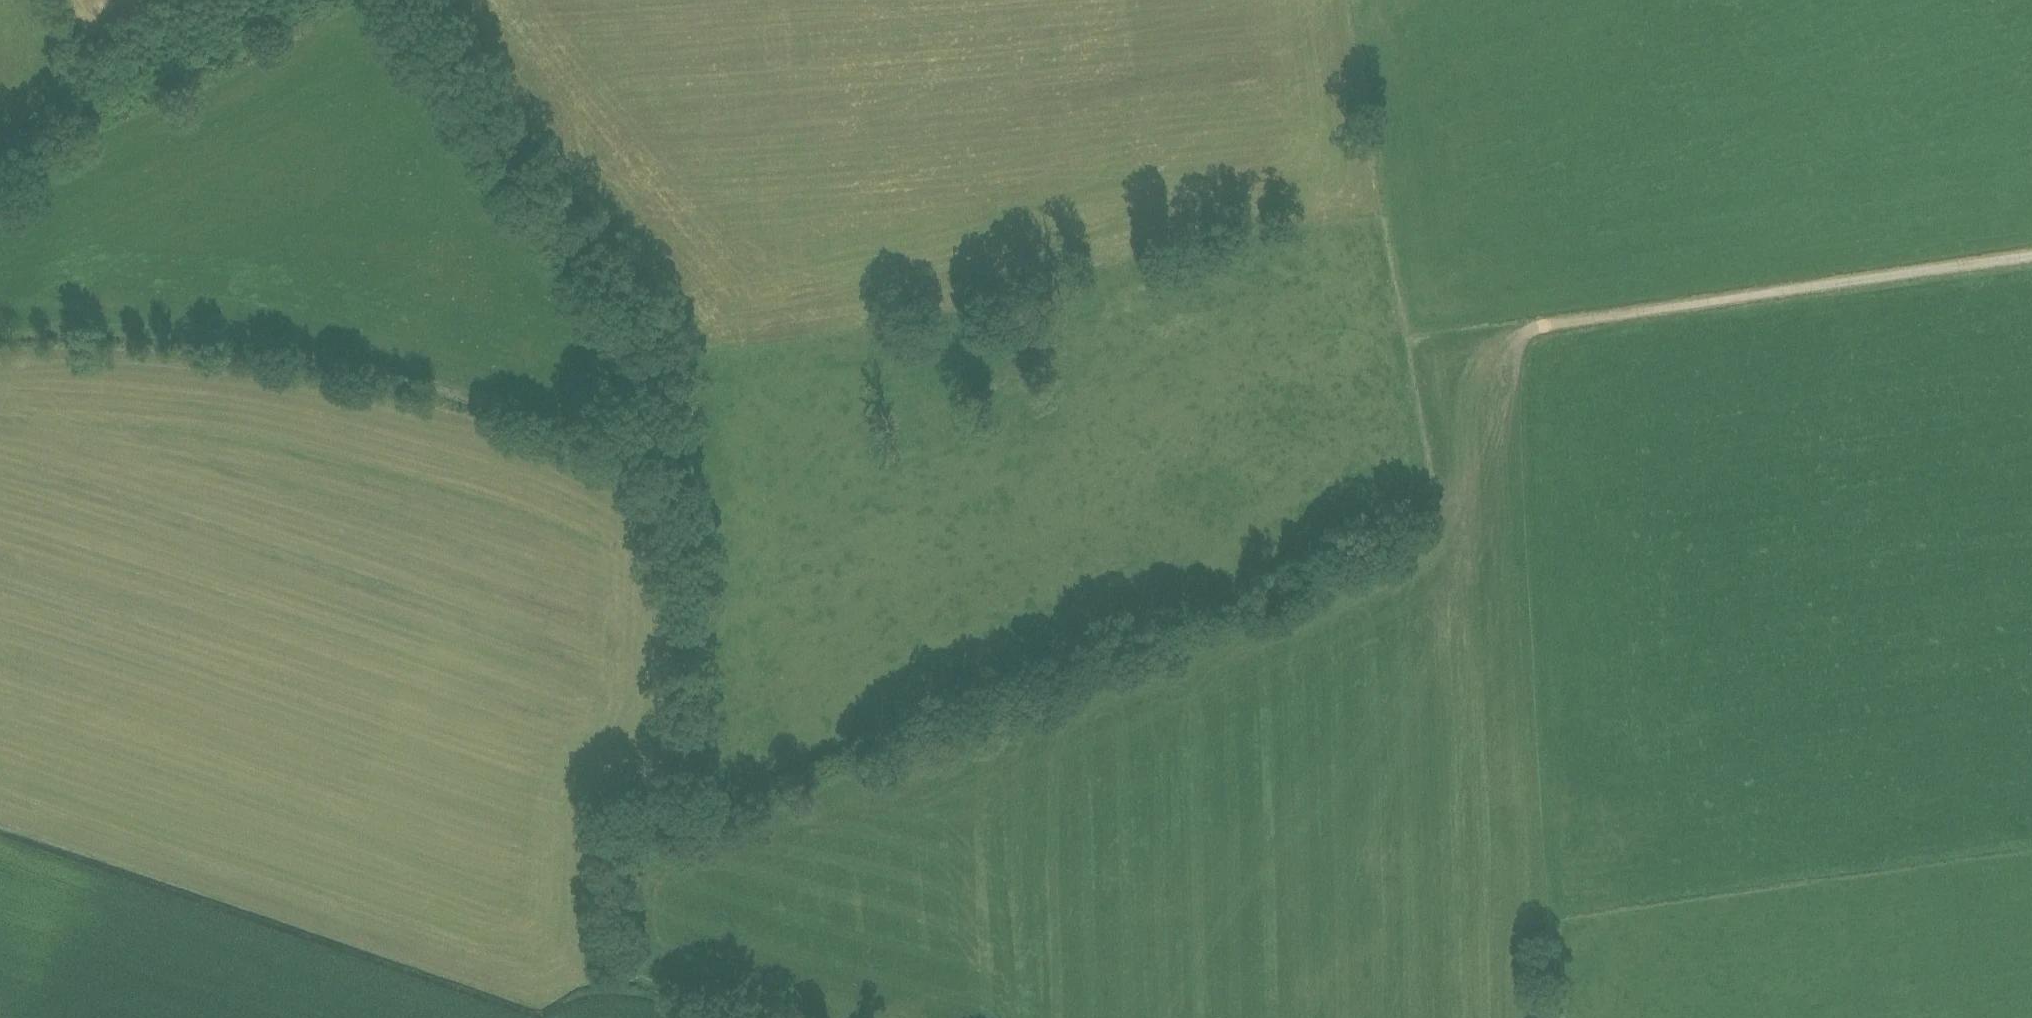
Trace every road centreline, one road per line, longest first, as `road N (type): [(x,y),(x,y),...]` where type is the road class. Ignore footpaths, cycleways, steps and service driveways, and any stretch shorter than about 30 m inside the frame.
road 1 (track): [(0,333),(230,340),(457,396),(602,444)]

